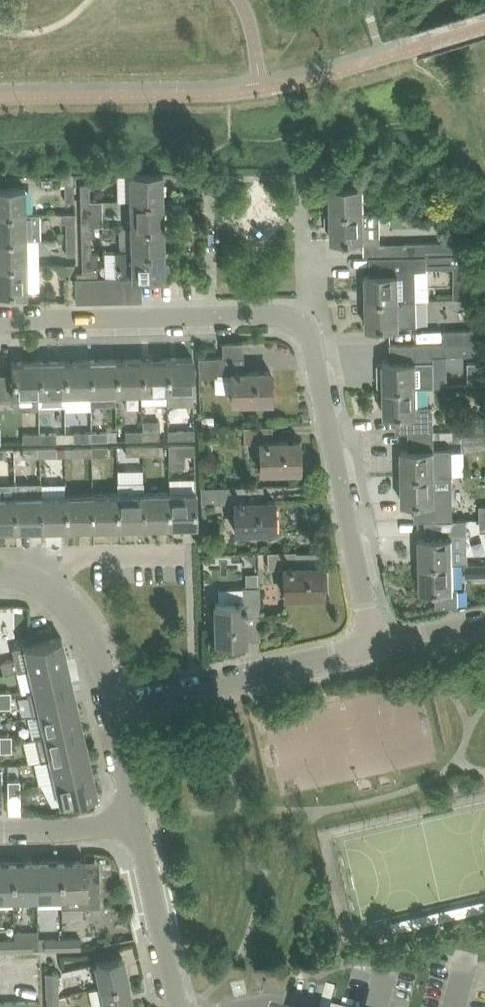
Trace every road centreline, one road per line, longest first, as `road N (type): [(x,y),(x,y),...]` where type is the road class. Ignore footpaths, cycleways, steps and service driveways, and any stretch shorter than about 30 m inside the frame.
road 1 (residential): [(373,645),(312,341),(299,324),(278,313),(0,320)]
road 2 (residential): [(110,705),(373,645)]
road 3 (residential): [(135,817),(181,1006)]
road 4 (residential): [(53,588),(77,559),(184,555)]
road 5 (residential): [(0,831),(135,817)]
road 6 (residential): [(53,588),(98,645),(110,705)]

